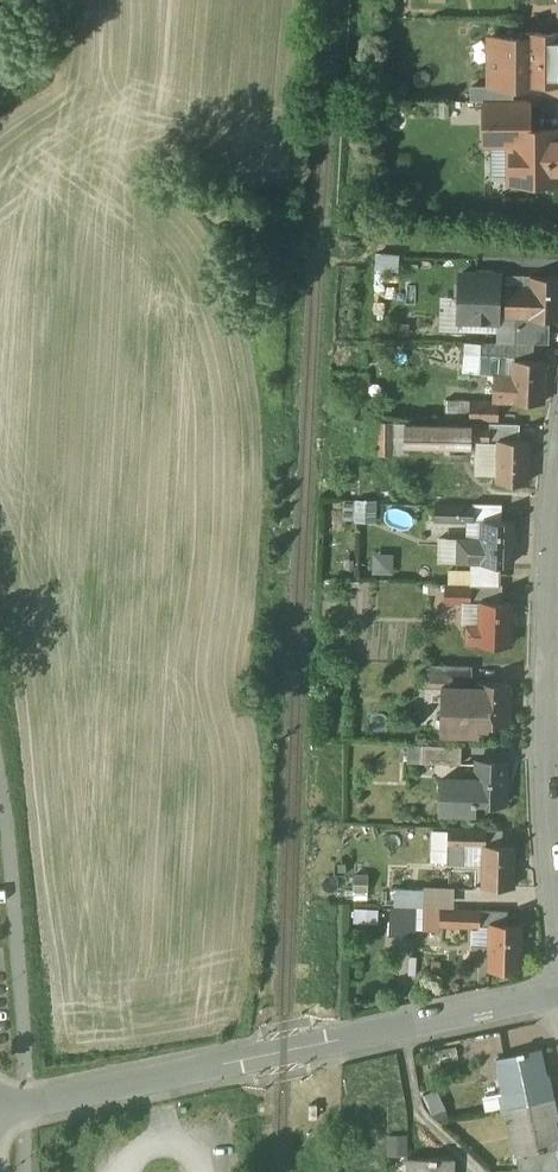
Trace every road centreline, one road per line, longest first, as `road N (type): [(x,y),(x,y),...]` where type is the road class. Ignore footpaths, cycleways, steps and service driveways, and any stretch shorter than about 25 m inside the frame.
road 1 (residential): [(557,997),(0,1114)]
road 2 (residential): [(557,449),(547,764),(557,861)]

